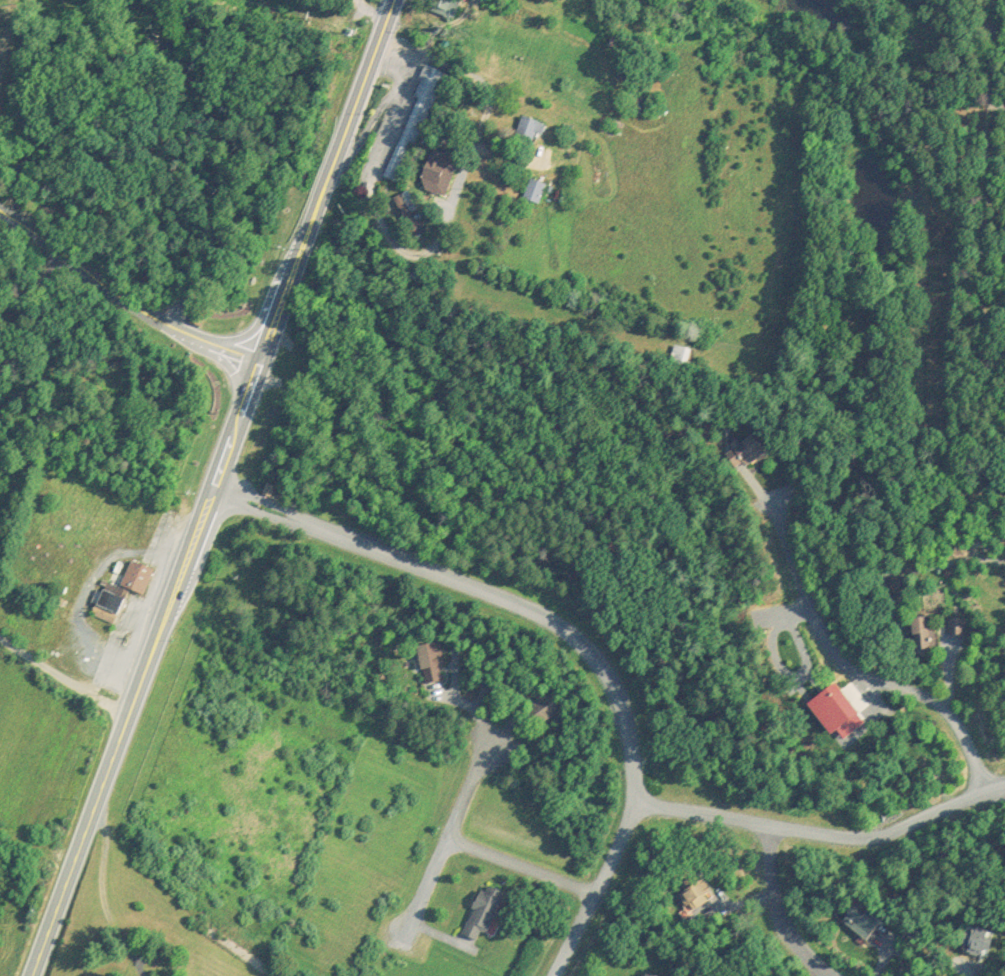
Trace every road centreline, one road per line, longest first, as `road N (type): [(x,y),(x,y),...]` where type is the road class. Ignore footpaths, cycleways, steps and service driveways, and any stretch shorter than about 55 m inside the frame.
road 1 (residential): [(551,975),(633,798),(620,702),(584,642),(535,610),(213,486)]
road 2 (trunk): [(29,975),(258,364)]
road 3 (trunk): [(258,364),(391,0)]
road 4 (residential): [(775,495),(820,633),(864,682),(941,712),(982,793)]
road 5 (residential): [(1004,789),(860,841),(633,798)]
road 6 (residential): [(989,0),(983,370)]
road 7 (residential): [(258,364),(139,305),(0,206)]
road 8 (residential): [(486,736),(449,834),(594,890)]
road 9 (residential): [(379,32),(448,65),(485,148),(531,163)]
road 10 (residential): [(834,975),(793,938),(768,869),(767,828)]

